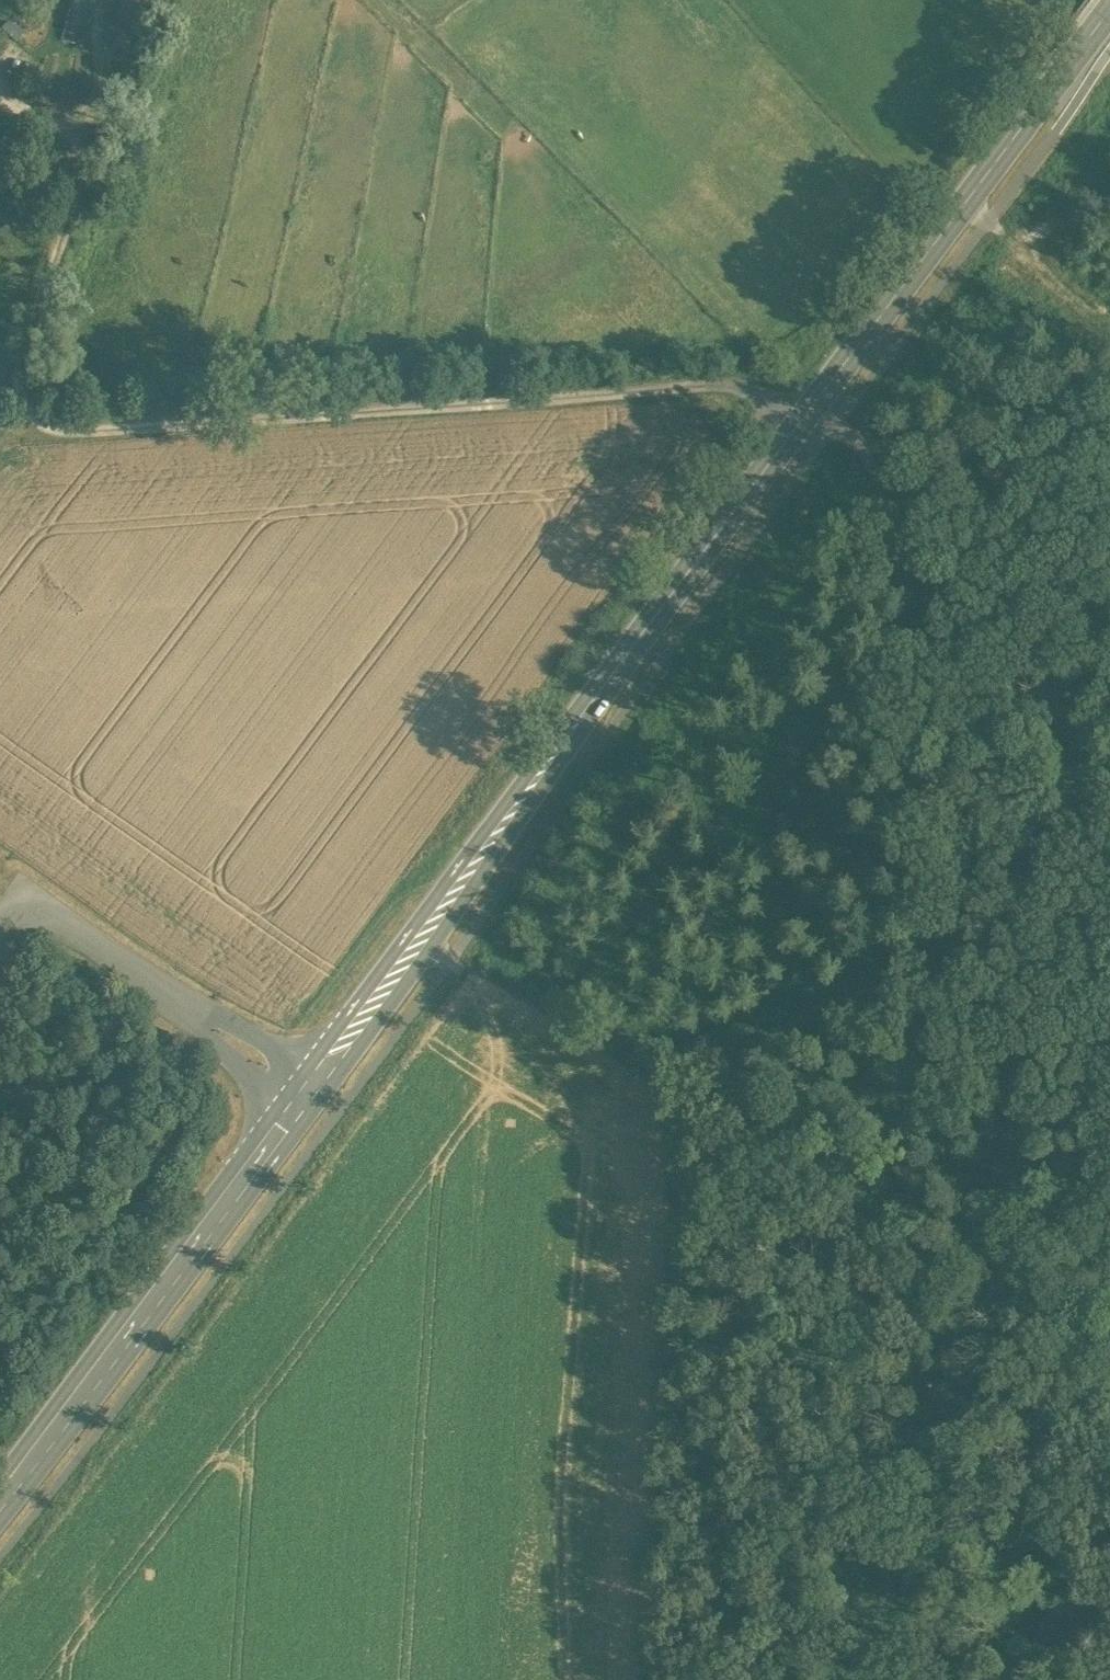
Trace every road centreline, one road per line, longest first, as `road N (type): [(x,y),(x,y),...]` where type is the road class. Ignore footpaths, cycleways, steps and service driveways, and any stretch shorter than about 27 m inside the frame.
road 1 (secondary): [(1109,10),(0,1505)]
road 2 (track): [(1010,1679),(874,476),(862,454),(804,419)]

